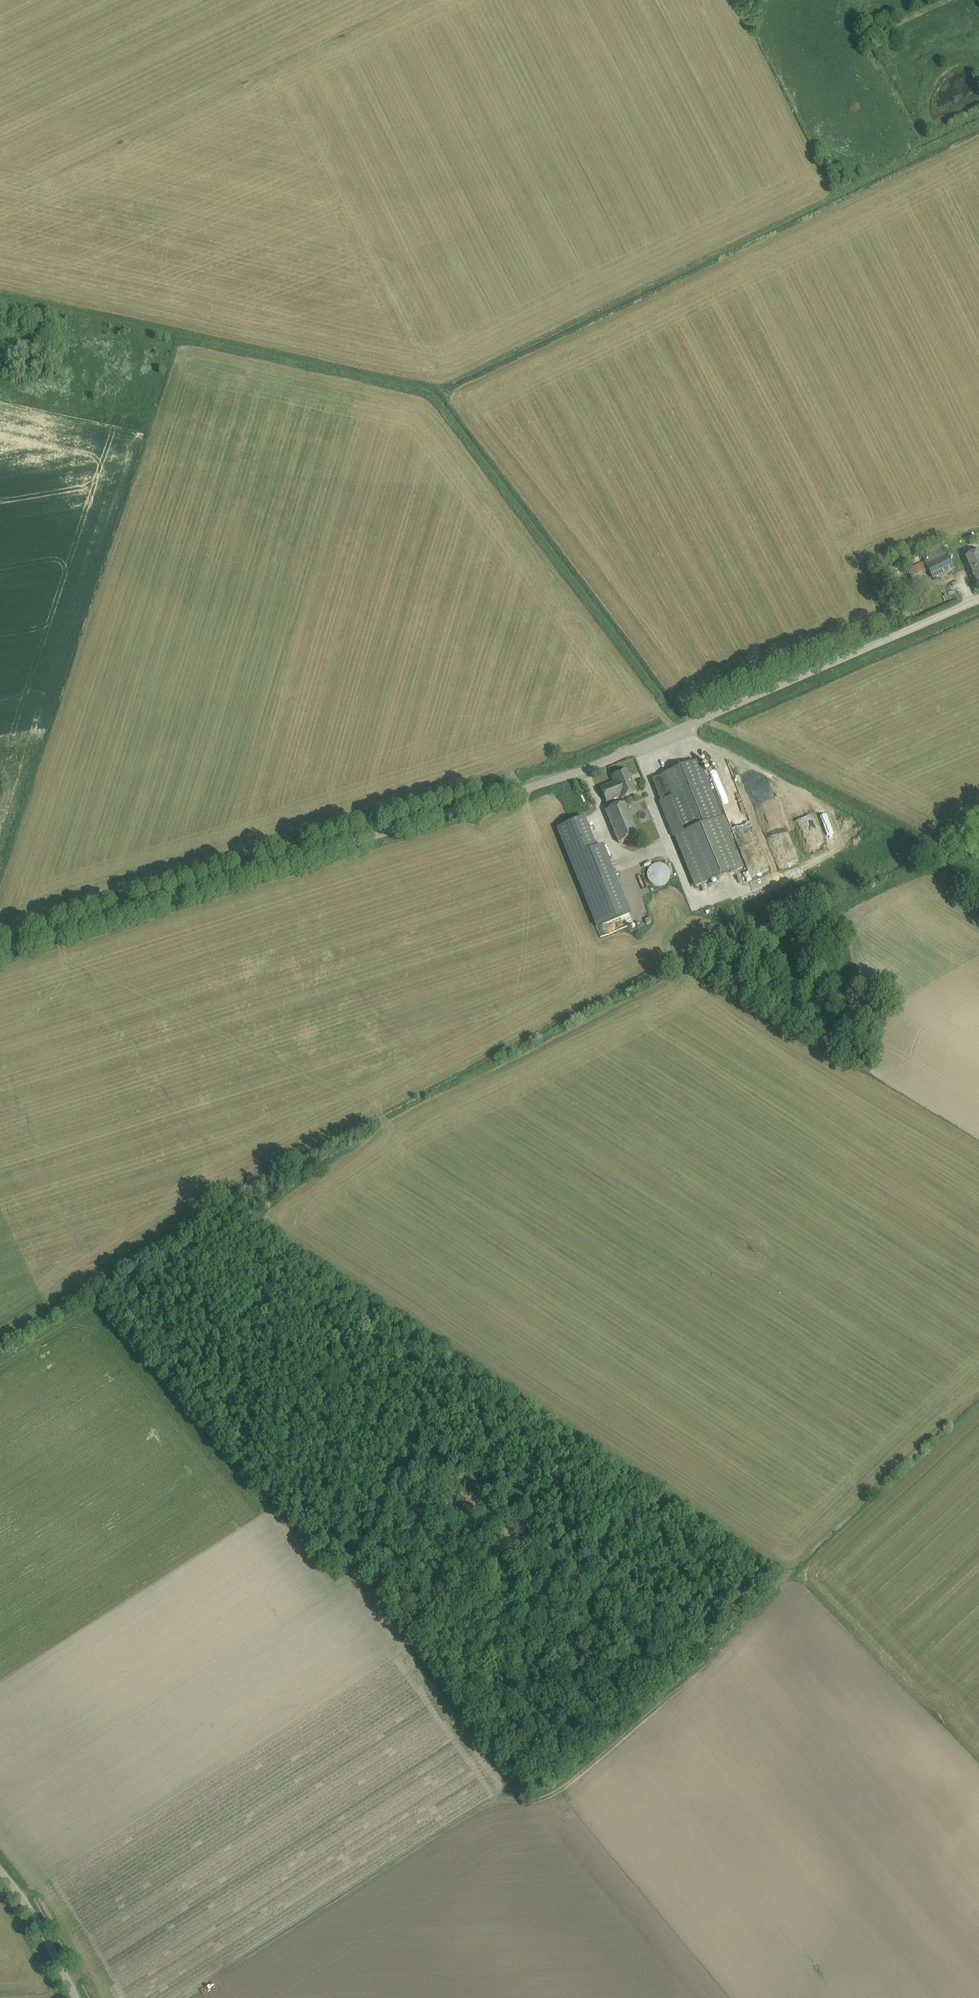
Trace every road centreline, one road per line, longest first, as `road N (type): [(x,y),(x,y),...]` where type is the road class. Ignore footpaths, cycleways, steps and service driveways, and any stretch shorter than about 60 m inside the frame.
road 1 (unclassified): [(0,948),(467,805),(978,594)]
road 2 (unclassified): [(78,1997),(25,1900),(0,1871)]

